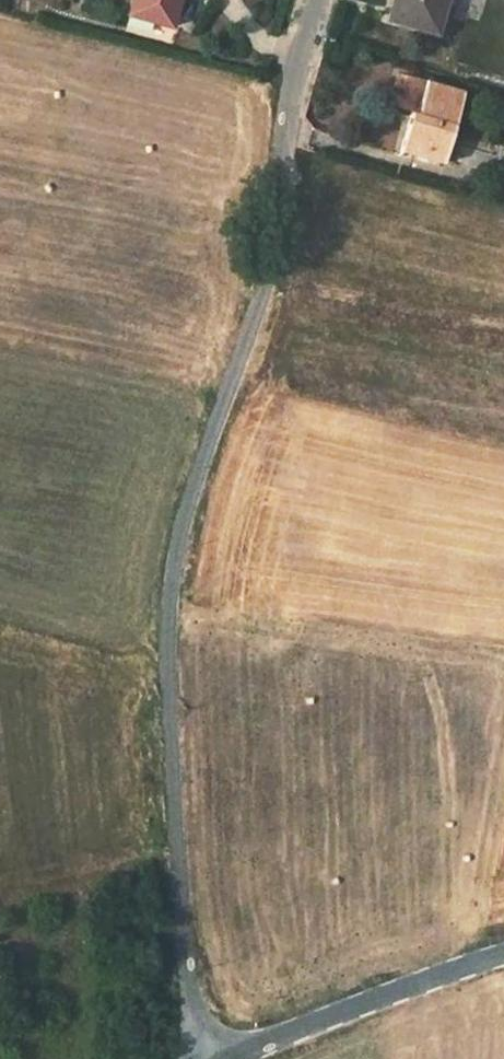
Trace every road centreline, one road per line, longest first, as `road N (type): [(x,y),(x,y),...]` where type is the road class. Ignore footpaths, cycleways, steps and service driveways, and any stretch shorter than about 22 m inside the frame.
road 1 (unclassified): [(206,1058),(190,983),(166,661),(176,542),(264,291)]
road 2 (unclassified): [(222,1058),(503,957)]
road 3 (residential): [(264,291),(280,245),(298,87),(323,0)]

